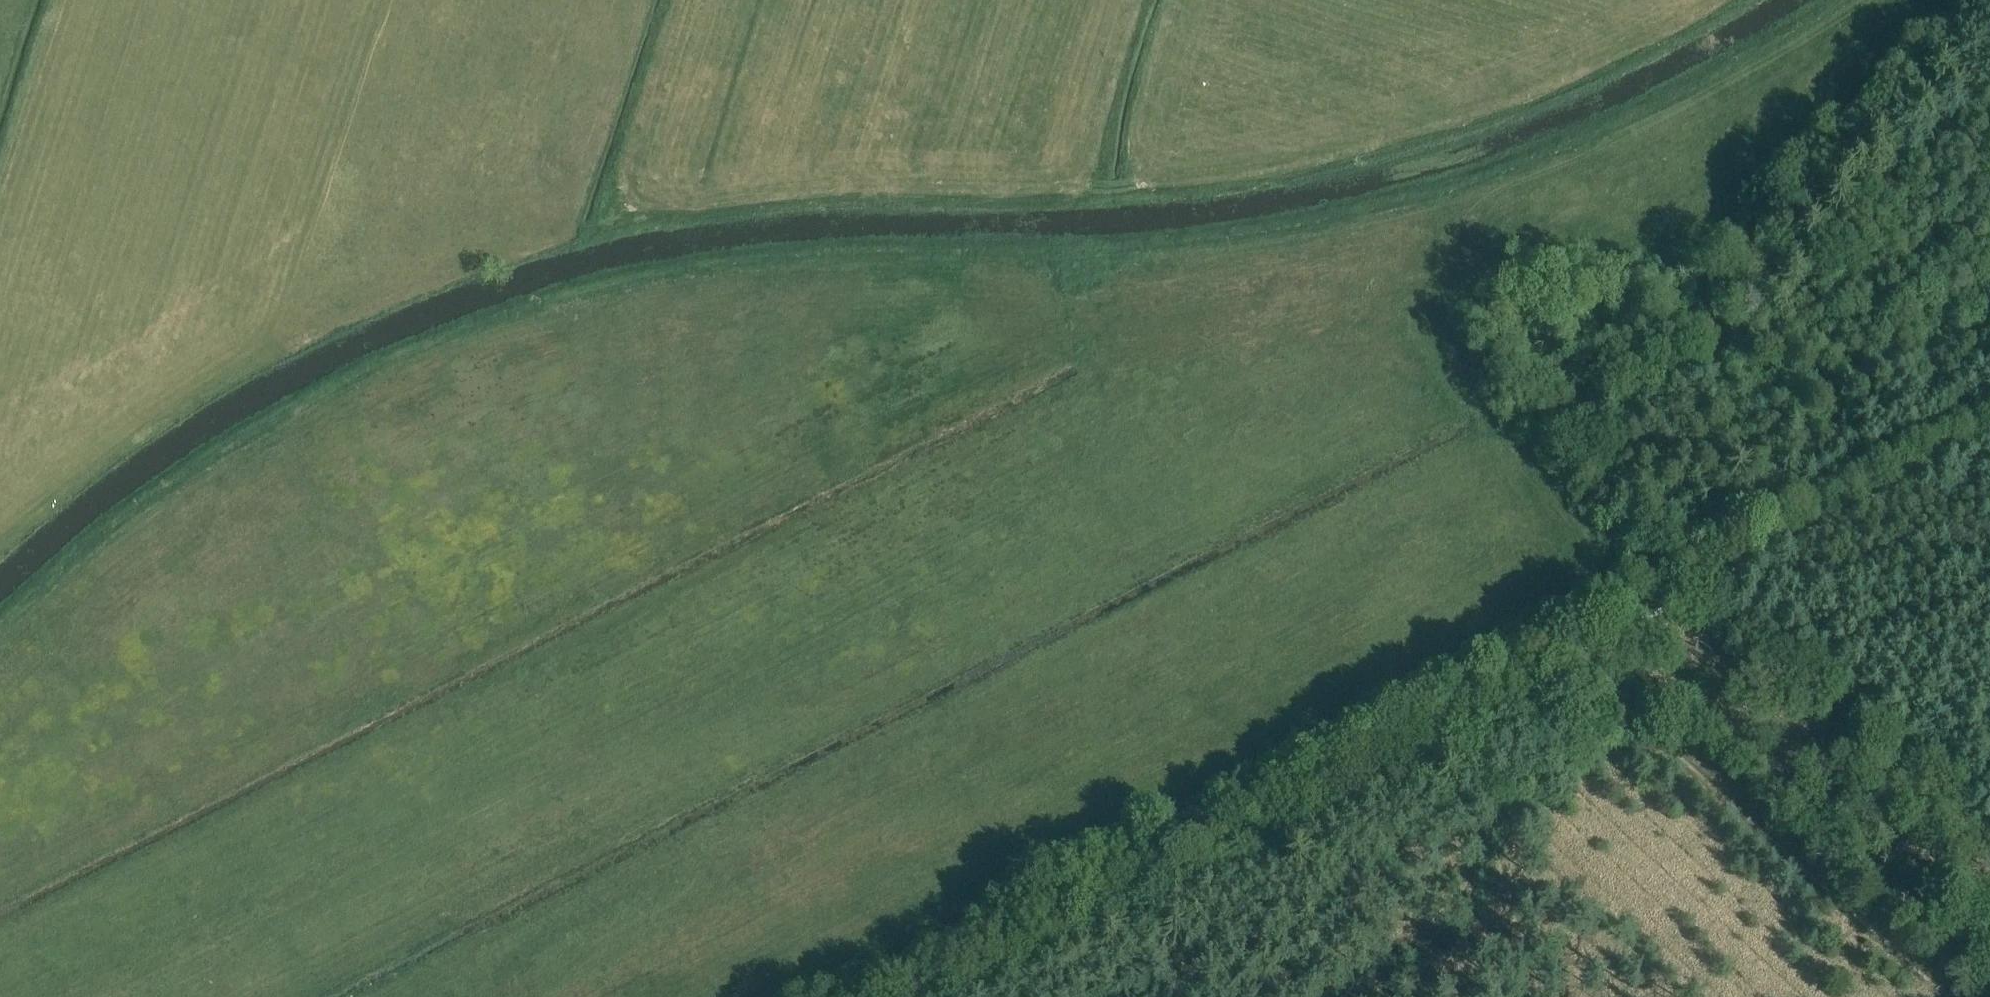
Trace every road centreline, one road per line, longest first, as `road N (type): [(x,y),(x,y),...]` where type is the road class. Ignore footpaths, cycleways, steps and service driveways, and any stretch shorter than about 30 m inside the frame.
road 1 (track): [(1948,996),(1572,654)]

